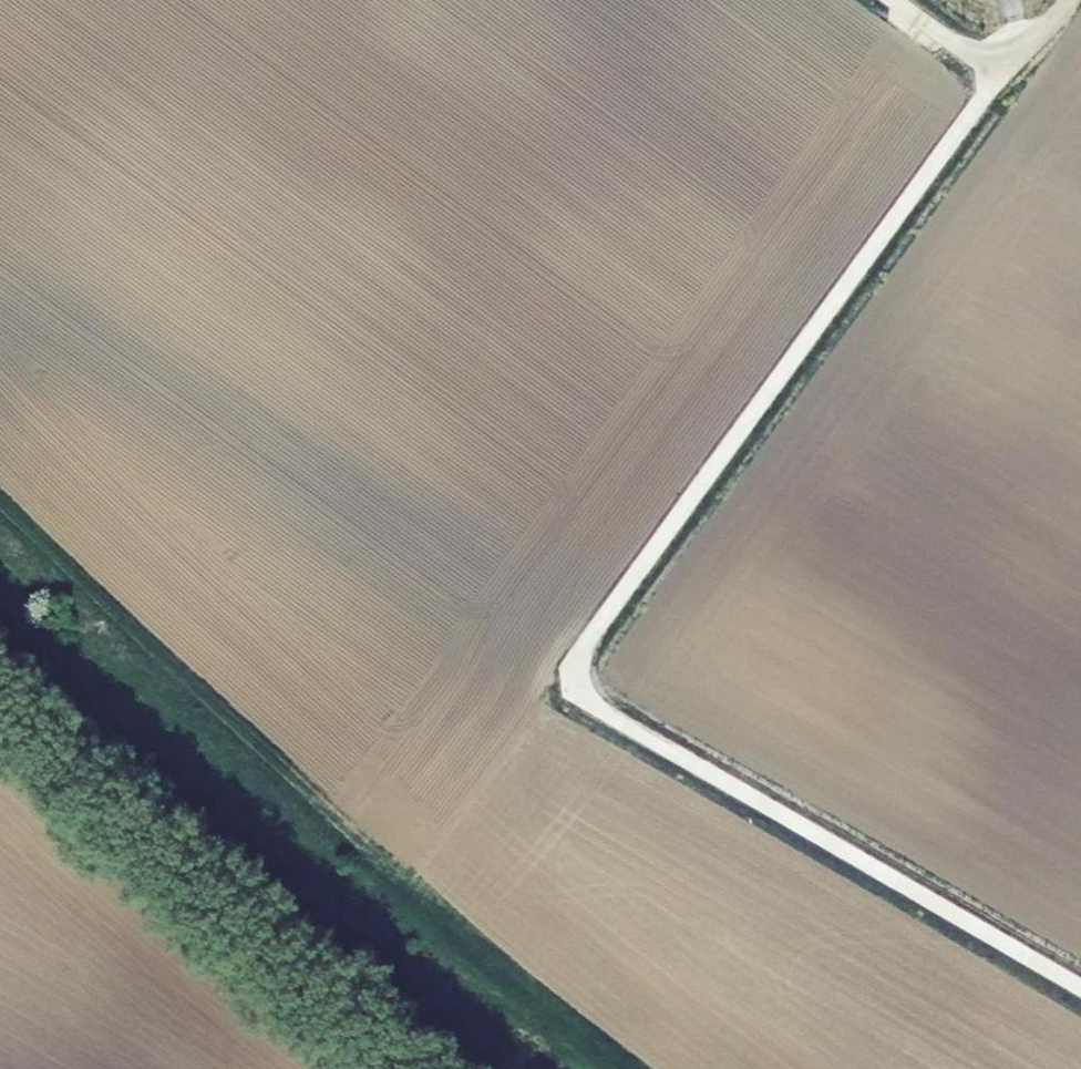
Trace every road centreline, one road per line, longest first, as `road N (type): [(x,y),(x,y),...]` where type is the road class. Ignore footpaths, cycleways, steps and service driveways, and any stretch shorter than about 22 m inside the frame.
road 1 (track): [(1080,986),(583,699),(576,670),(589,640),(1000,73),(898,0)]

